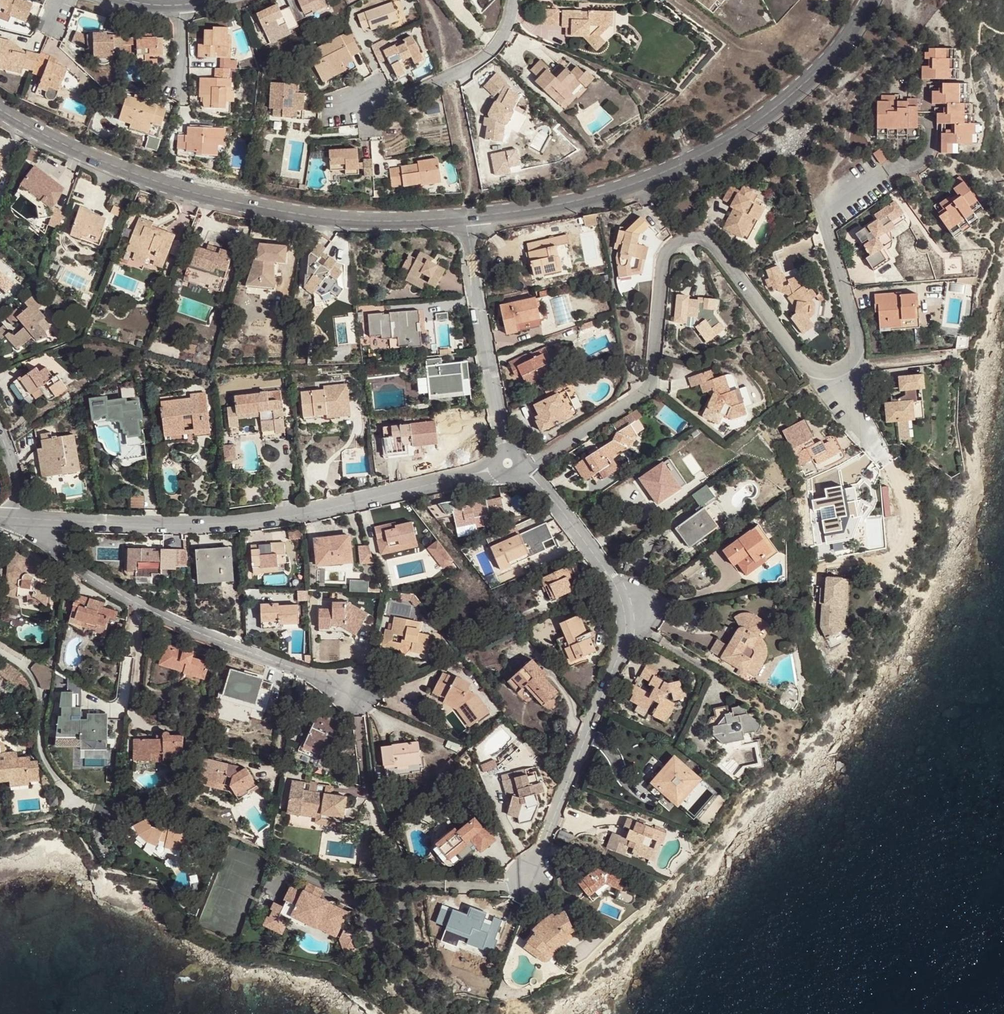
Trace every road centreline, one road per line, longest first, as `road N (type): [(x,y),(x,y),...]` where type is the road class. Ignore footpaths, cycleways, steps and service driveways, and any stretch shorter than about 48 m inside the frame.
road 1 (residential): [(882,173),(824,215),(857,333),(854,359),(838,372),(822,375),(802,364),(708,241),(687,237),(663,256),(649,389),(535,462),(503,463)]
road 2 (residential): [(503,463),(537,485),(613,584),(638,603),(524,882)]
road 3 (secondary): [(0,110),(84,151),(234,203),(385,221),(468,215)]
road 4 (residential): [(28,518),(189,525),(303,512),(503,463)]
road 5 (secondary): [(468,215),(564,204),(716,148),(824,63),(868,0)]
road 6 (residential): [(28,518),(74,565),(139,605),(358,690)]
road 7 (residential): [(503,463),(468,215)]
road 8 (residential): [(510,0),(498,41),(480,60),(383,103),(331,113)]

